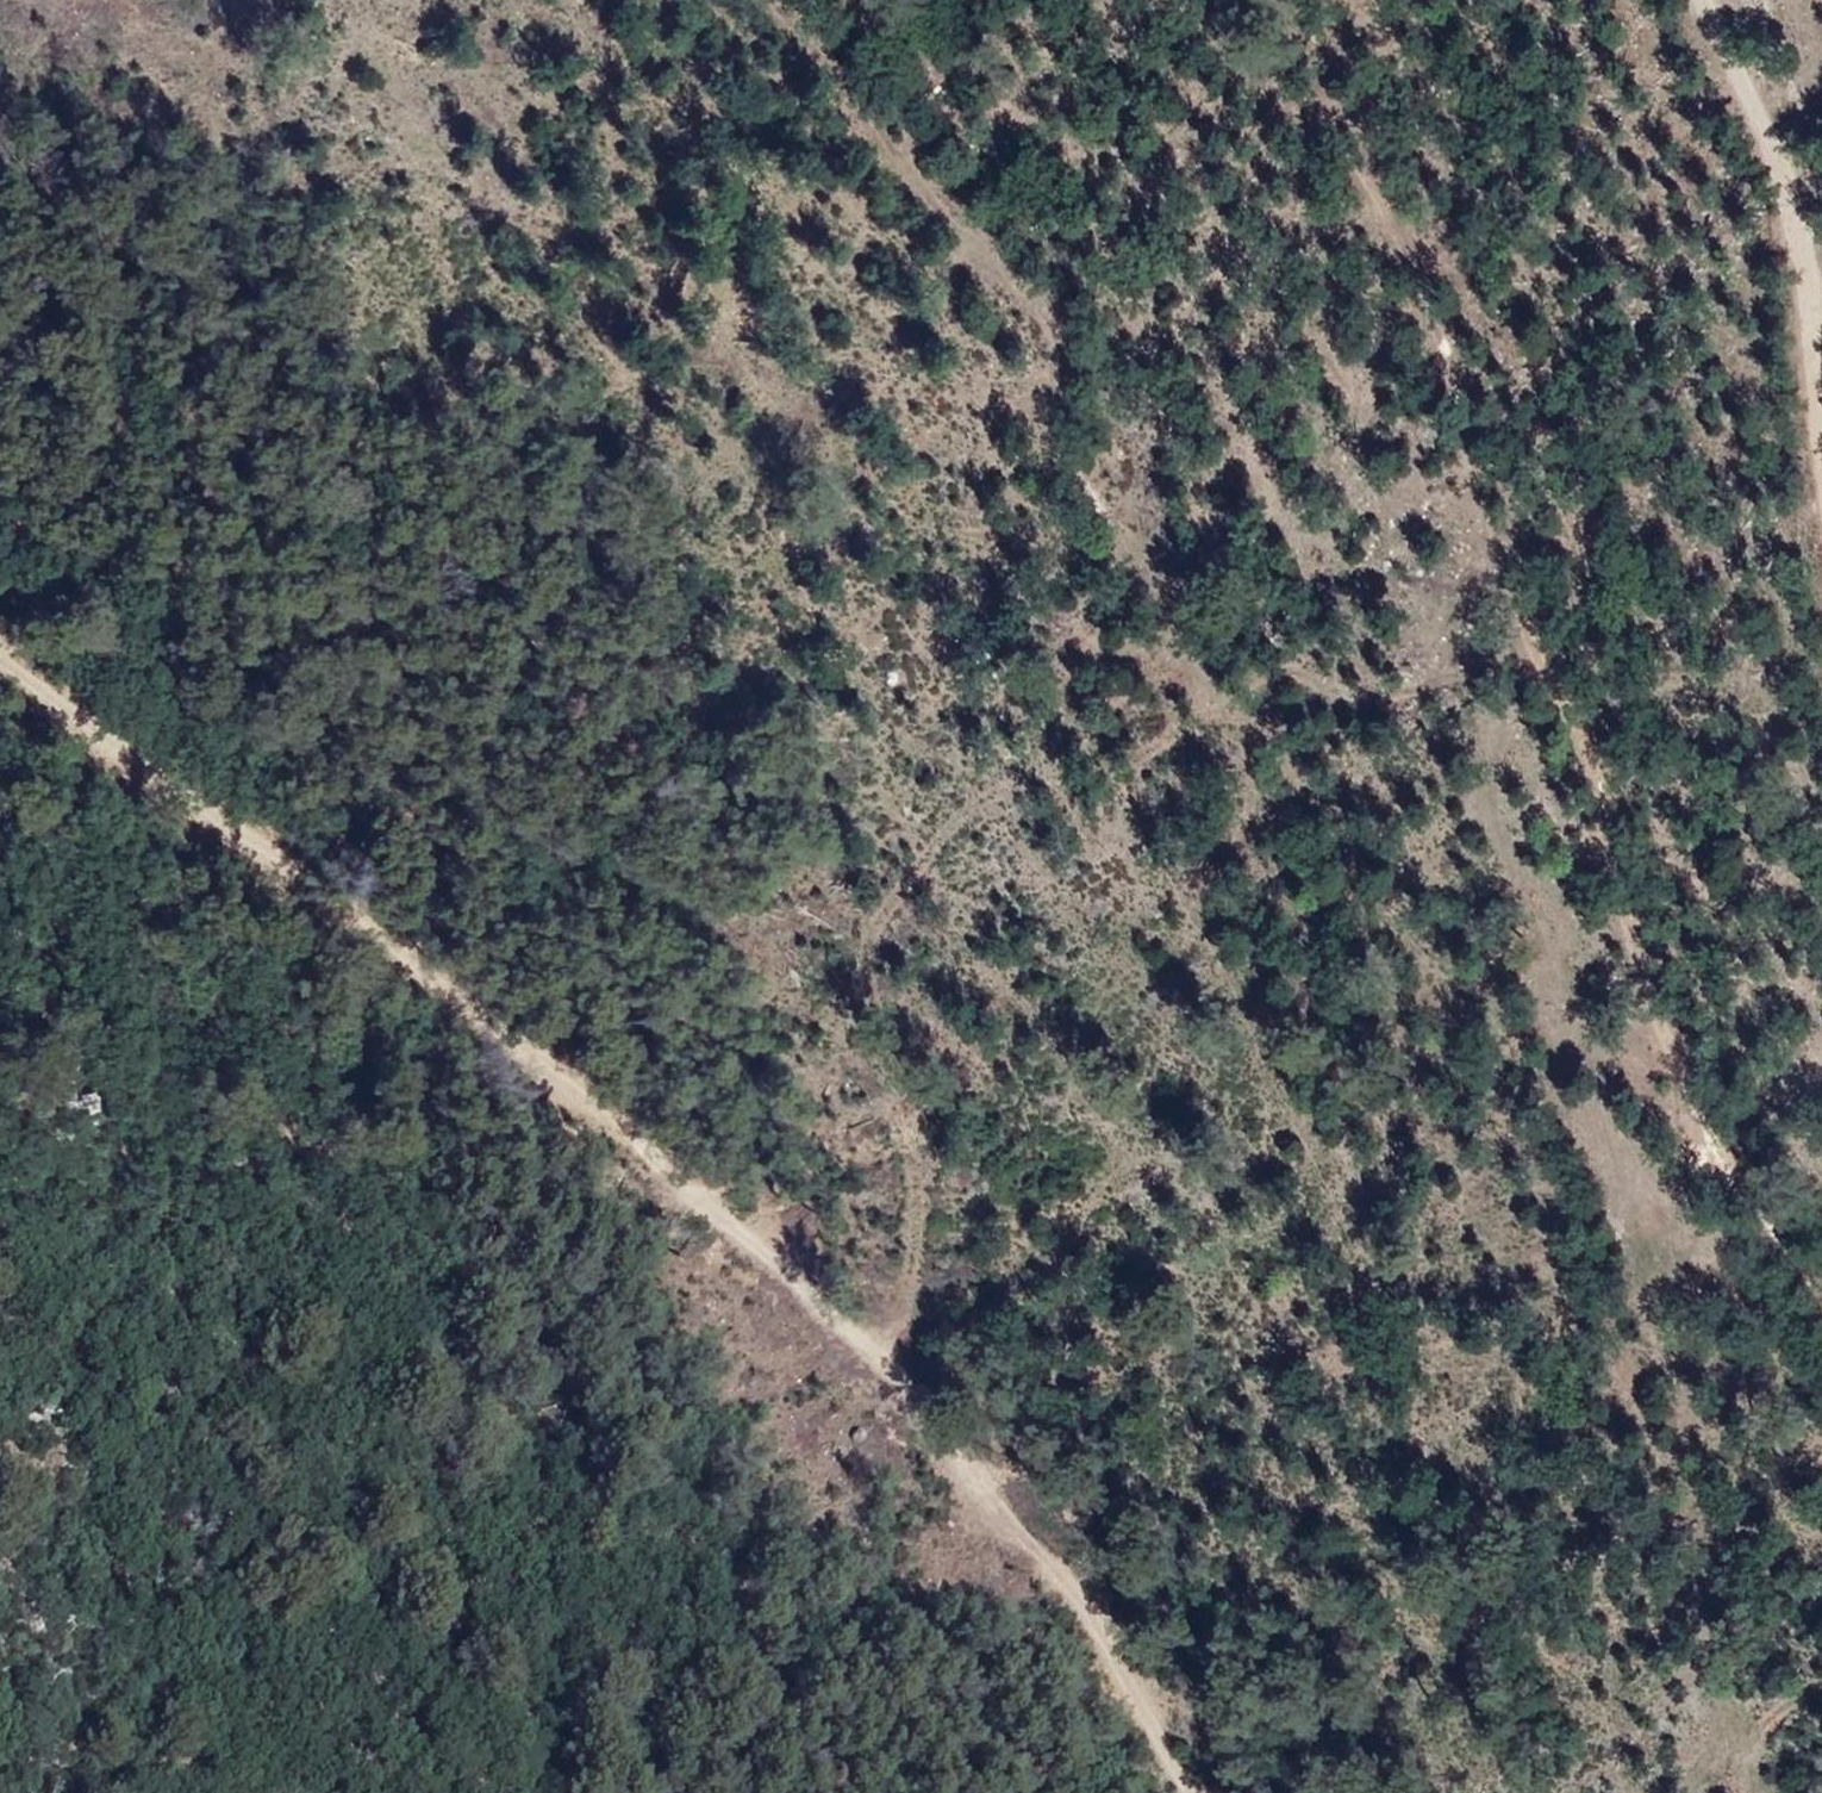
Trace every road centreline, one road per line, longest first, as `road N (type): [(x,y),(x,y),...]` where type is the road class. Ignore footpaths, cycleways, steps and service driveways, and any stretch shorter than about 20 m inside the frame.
road 1 (track): [(0,655),(358,916),(577,1089),(800,1284),(969,1468),(1076,1603),(1184,1792)]
road 2 (track): [(1821,483),(1790,192),(1701,0)]

